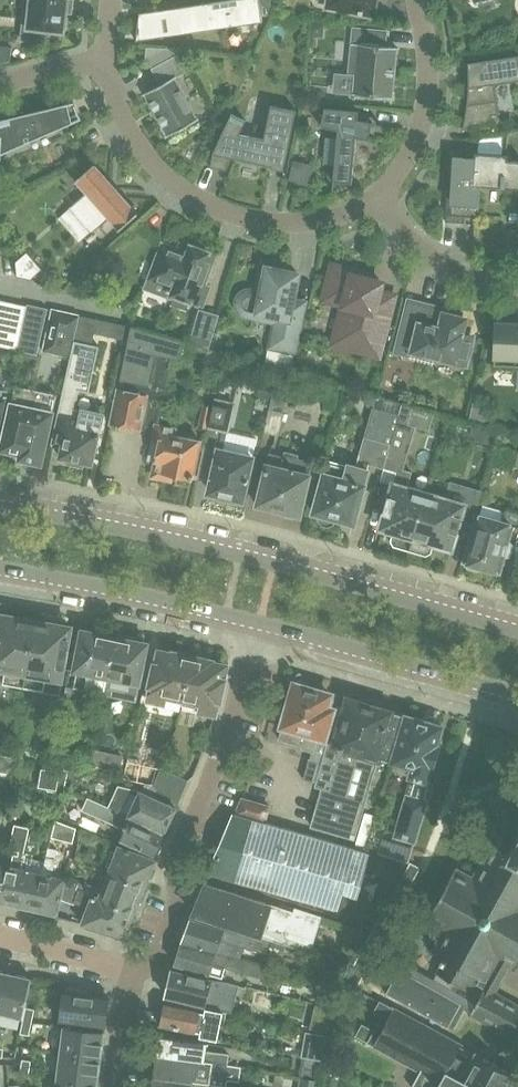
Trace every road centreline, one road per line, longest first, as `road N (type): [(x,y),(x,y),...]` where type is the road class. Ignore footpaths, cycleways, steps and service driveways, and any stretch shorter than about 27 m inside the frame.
road 1 (primary): [(517,632),(204,548),(0,507)]
road 2 (residential): [(133,977),(154,960),(173,911),(178,845),(221,753),(256,621)]
road 3 (residential): [(384,204),(337,220),(276,228),(221,215),(170,182),(132,139),(106,58)]
road 4 (primary): [(256,621),(517,693)]
road 5 (primary): [(0,567),(256,621)]
road 6 (residential): [(384,204),(413,160),(430,101),(422,0)]
road 7 (residential): [(517,284),(473,281),(421,248),(384,204)]
road 8 (residential): [(133,977),(0,937)]

